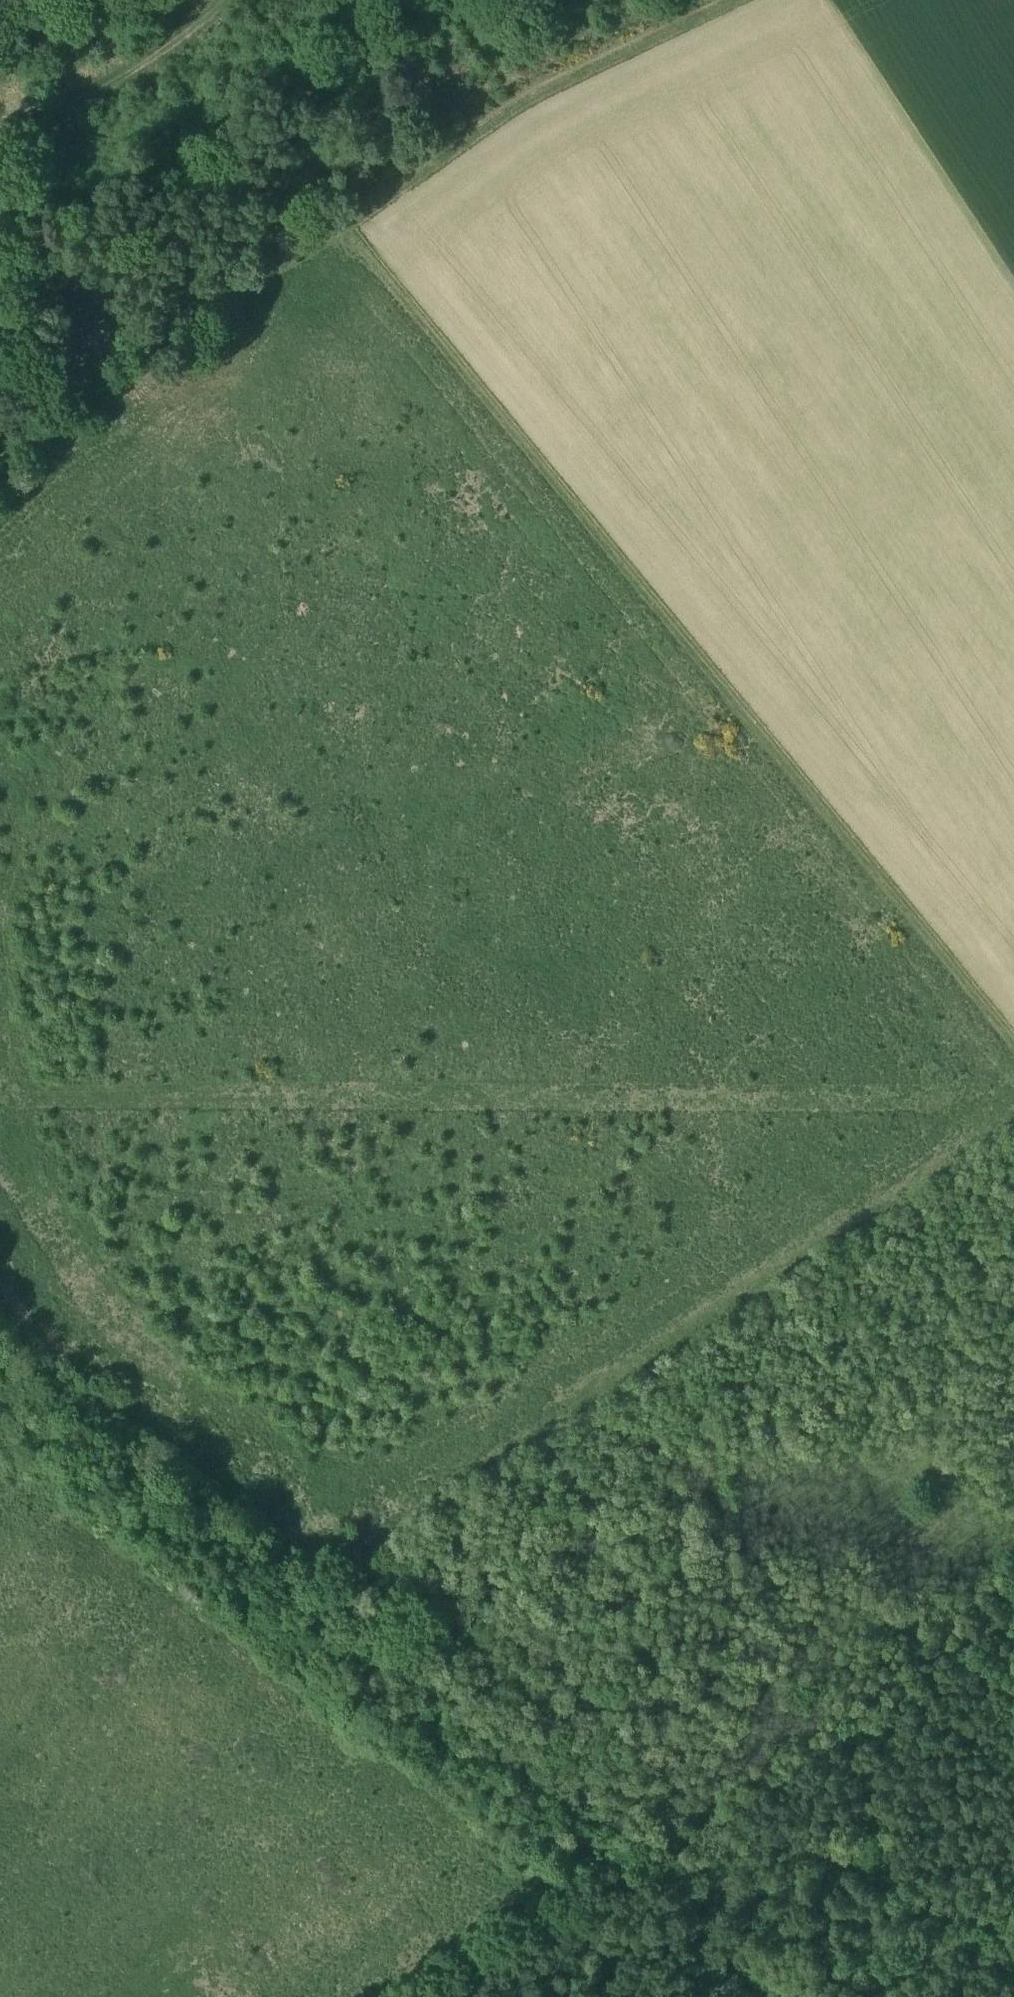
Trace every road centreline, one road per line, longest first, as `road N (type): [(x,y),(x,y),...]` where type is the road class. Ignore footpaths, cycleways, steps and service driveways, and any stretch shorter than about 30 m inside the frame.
road 1 (track): [(0,465),(490,100),(696,0)]
road 2 (track): [(0,155),(94,106),(234,0)]

